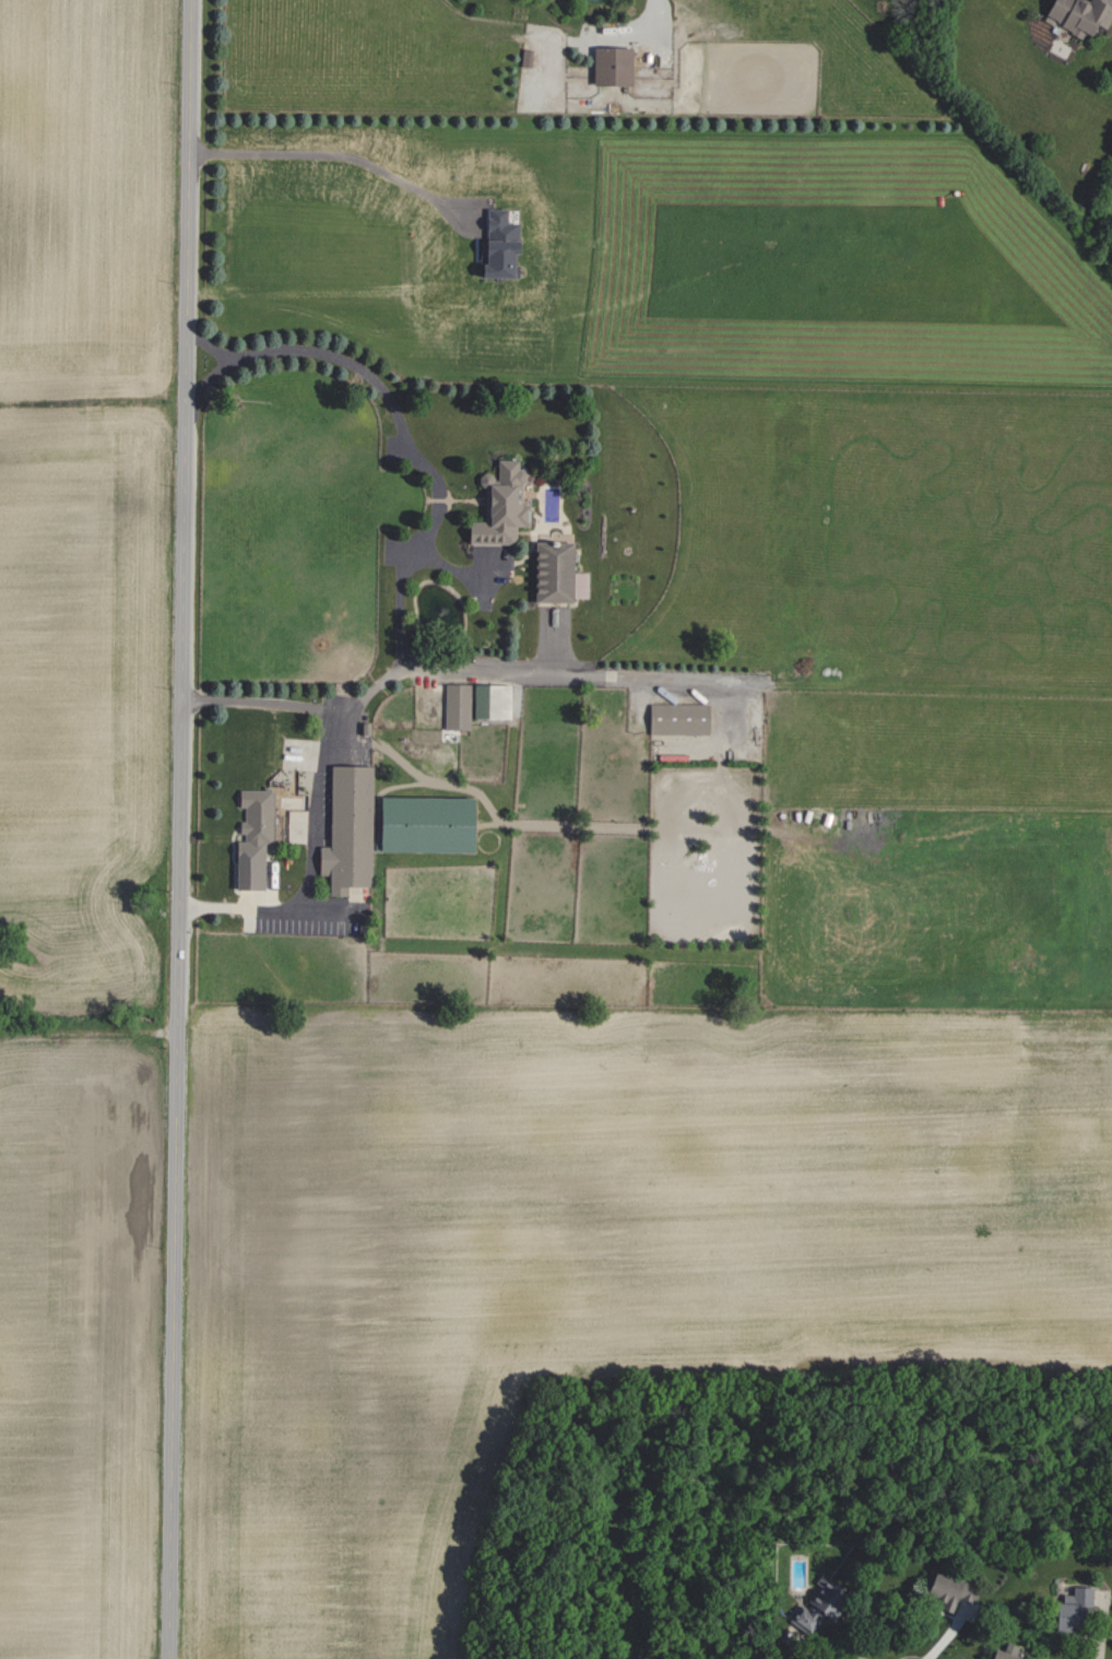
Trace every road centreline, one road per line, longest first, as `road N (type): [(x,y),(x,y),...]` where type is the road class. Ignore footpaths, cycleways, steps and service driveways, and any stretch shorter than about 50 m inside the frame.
road 1 (residential): [(170,1658),(191,0)]

